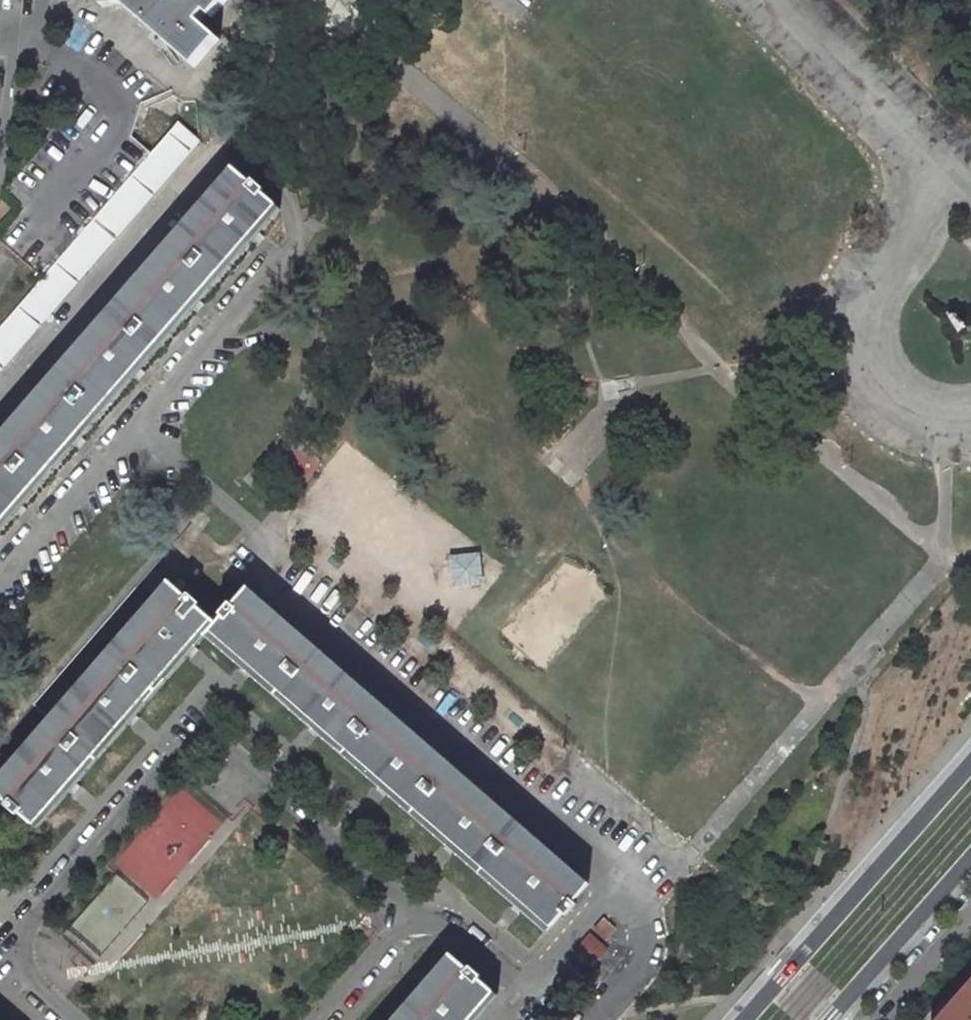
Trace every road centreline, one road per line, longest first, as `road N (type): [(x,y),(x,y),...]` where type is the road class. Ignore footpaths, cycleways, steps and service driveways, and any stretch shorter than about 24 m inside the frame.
road 1 (tertiary): [(970,754),(739,1019)]
road 2 (residential): [(936,181),(904,121),(768,0)]
road 3 (tertiary): [(830,1019),(970,864)]

